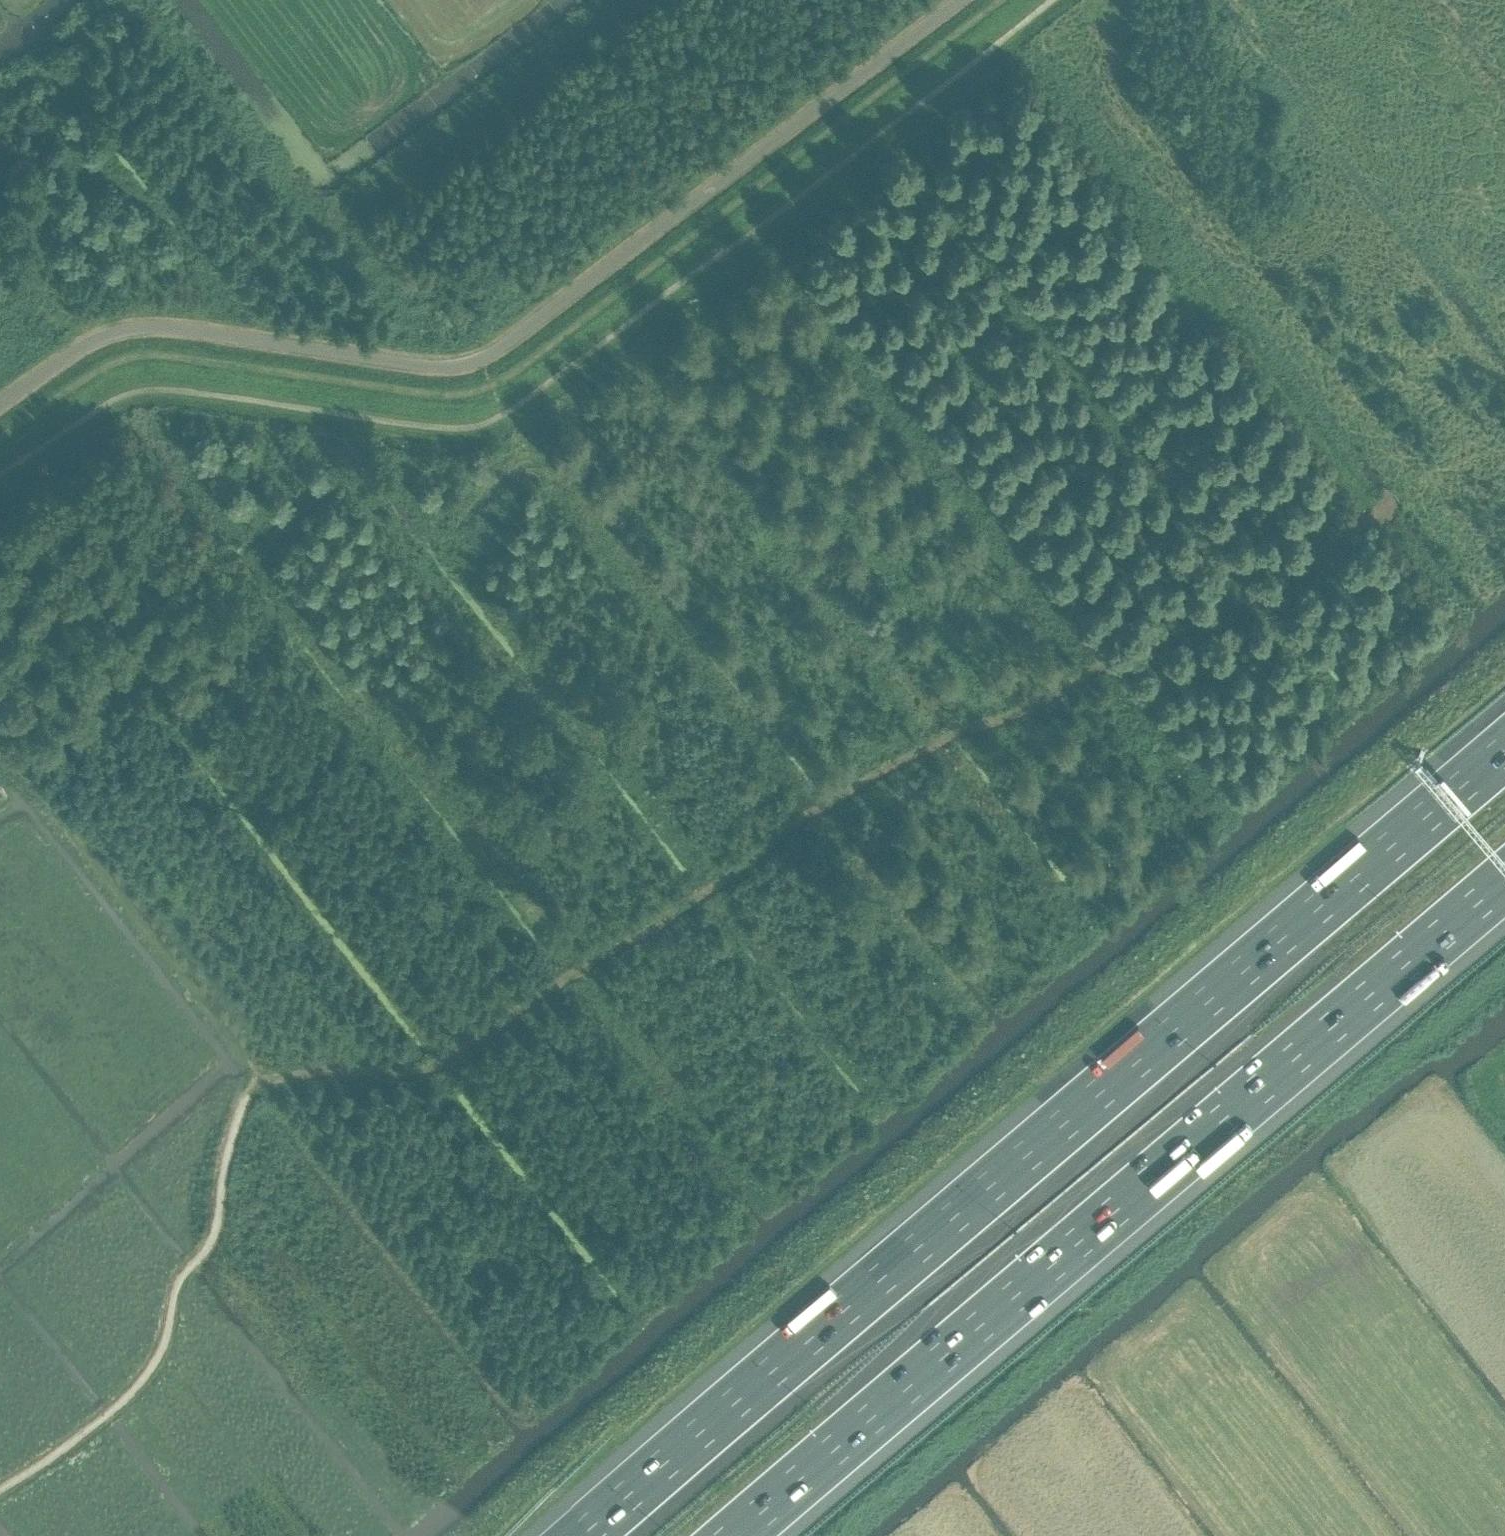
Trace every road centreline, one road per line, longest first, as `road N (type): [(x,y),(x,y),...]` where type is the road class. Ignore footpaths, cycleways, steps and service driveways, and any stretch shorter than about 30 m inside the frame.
road 1 (motorway): [(1504,754),(585,1535)]
road 2 (motorway): [(739,1535),(1504,881)]

